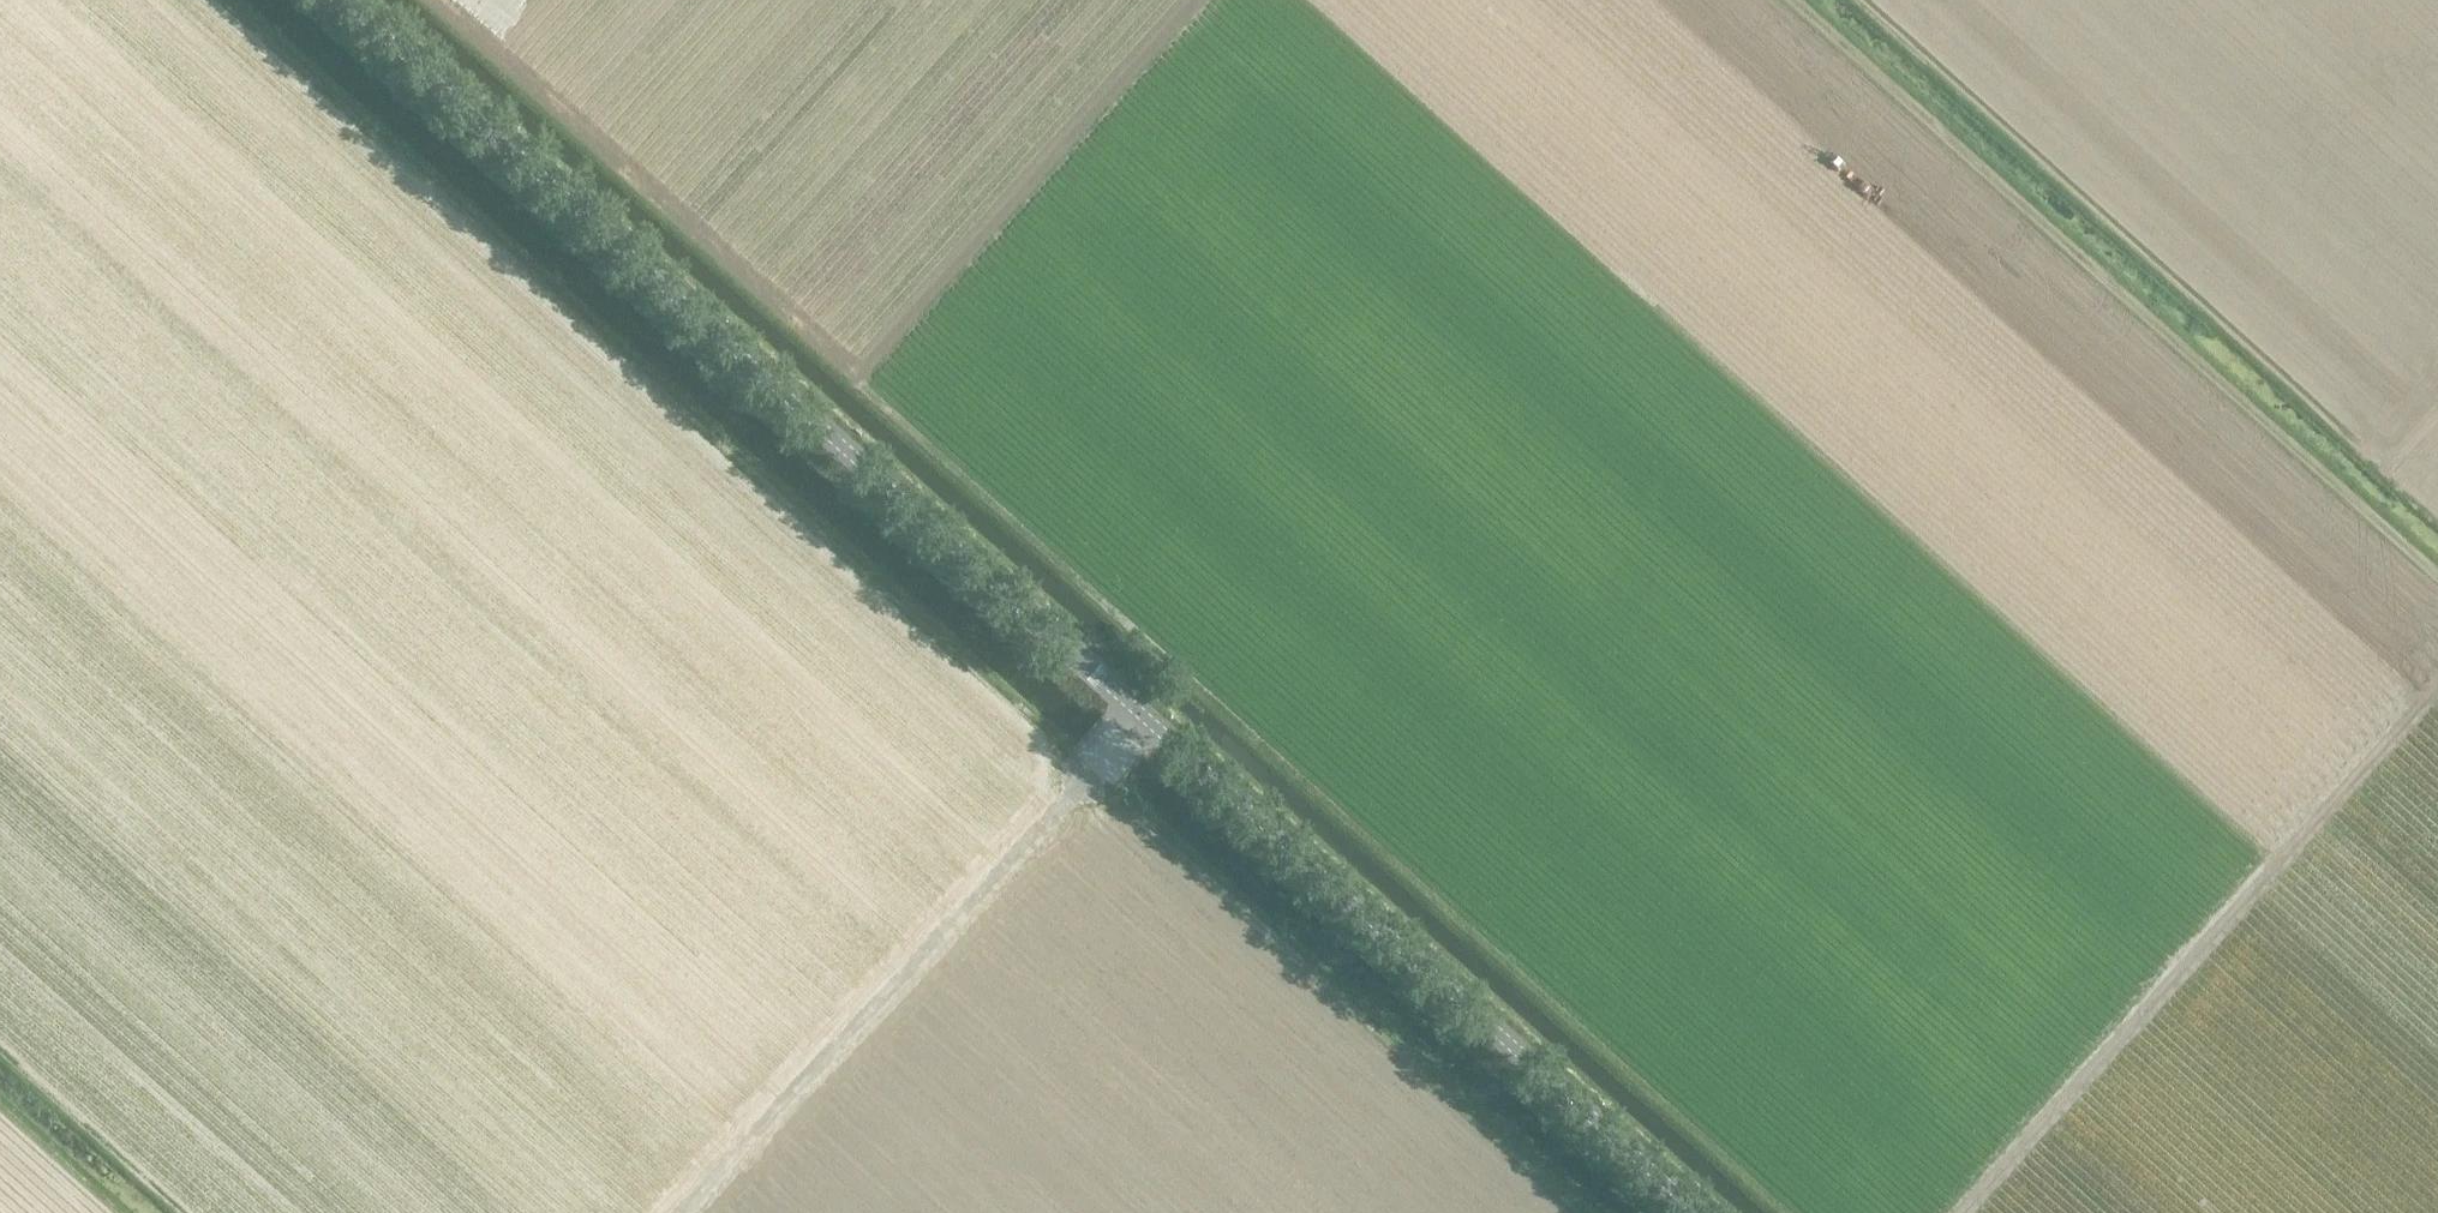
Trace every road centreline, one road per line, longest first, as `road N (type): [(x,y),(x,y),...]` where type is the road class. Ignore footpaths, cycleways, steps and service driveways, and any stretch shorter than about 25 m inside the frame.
road 1 (tertiary): [(1700,1212),(342,0)]
road 2 (track): [(681,1212),(1146,719)]

